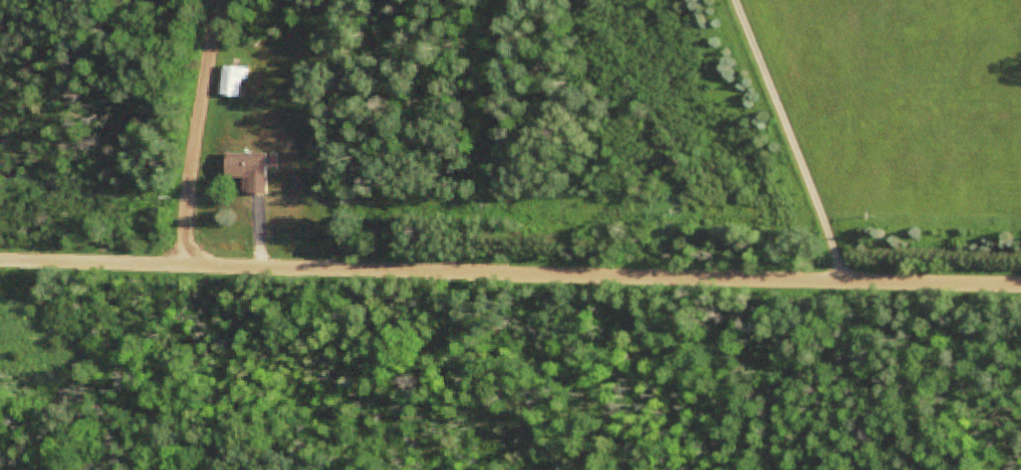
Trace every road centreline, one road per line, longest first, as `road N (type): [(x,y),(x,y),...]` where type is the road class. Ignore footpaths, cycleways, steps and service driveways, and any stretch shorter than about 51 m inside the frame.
road 1 (residential): [(0,260),(1020,283)]
road 2 (residential): [(838,281),(735,0)]
road 3 (track): [(180,264),(220,0)]

